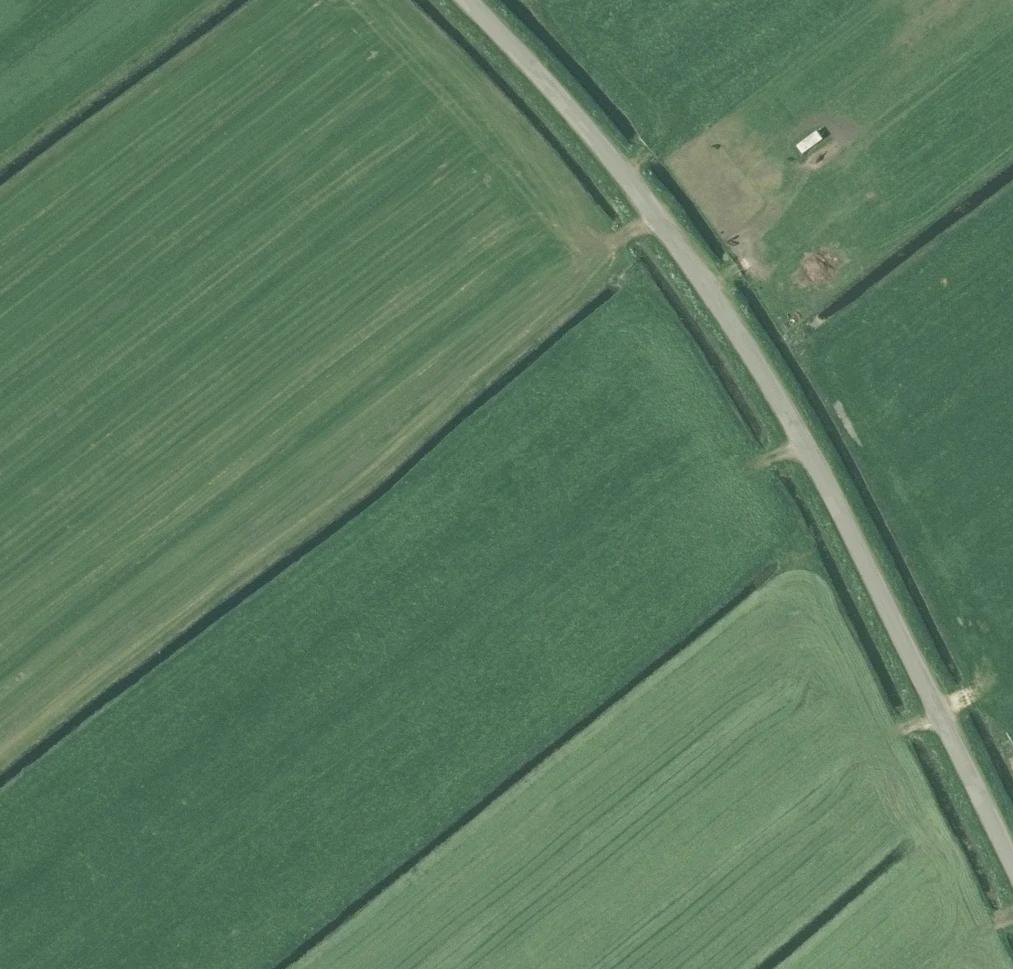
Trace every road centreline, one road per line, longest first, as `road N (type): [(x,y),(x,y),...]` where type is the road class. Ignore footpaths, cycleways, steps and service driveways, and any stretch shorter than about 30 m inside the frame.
road 1 (unclassified): [(1012,866),(769,381),(650,209),(464,0)]

